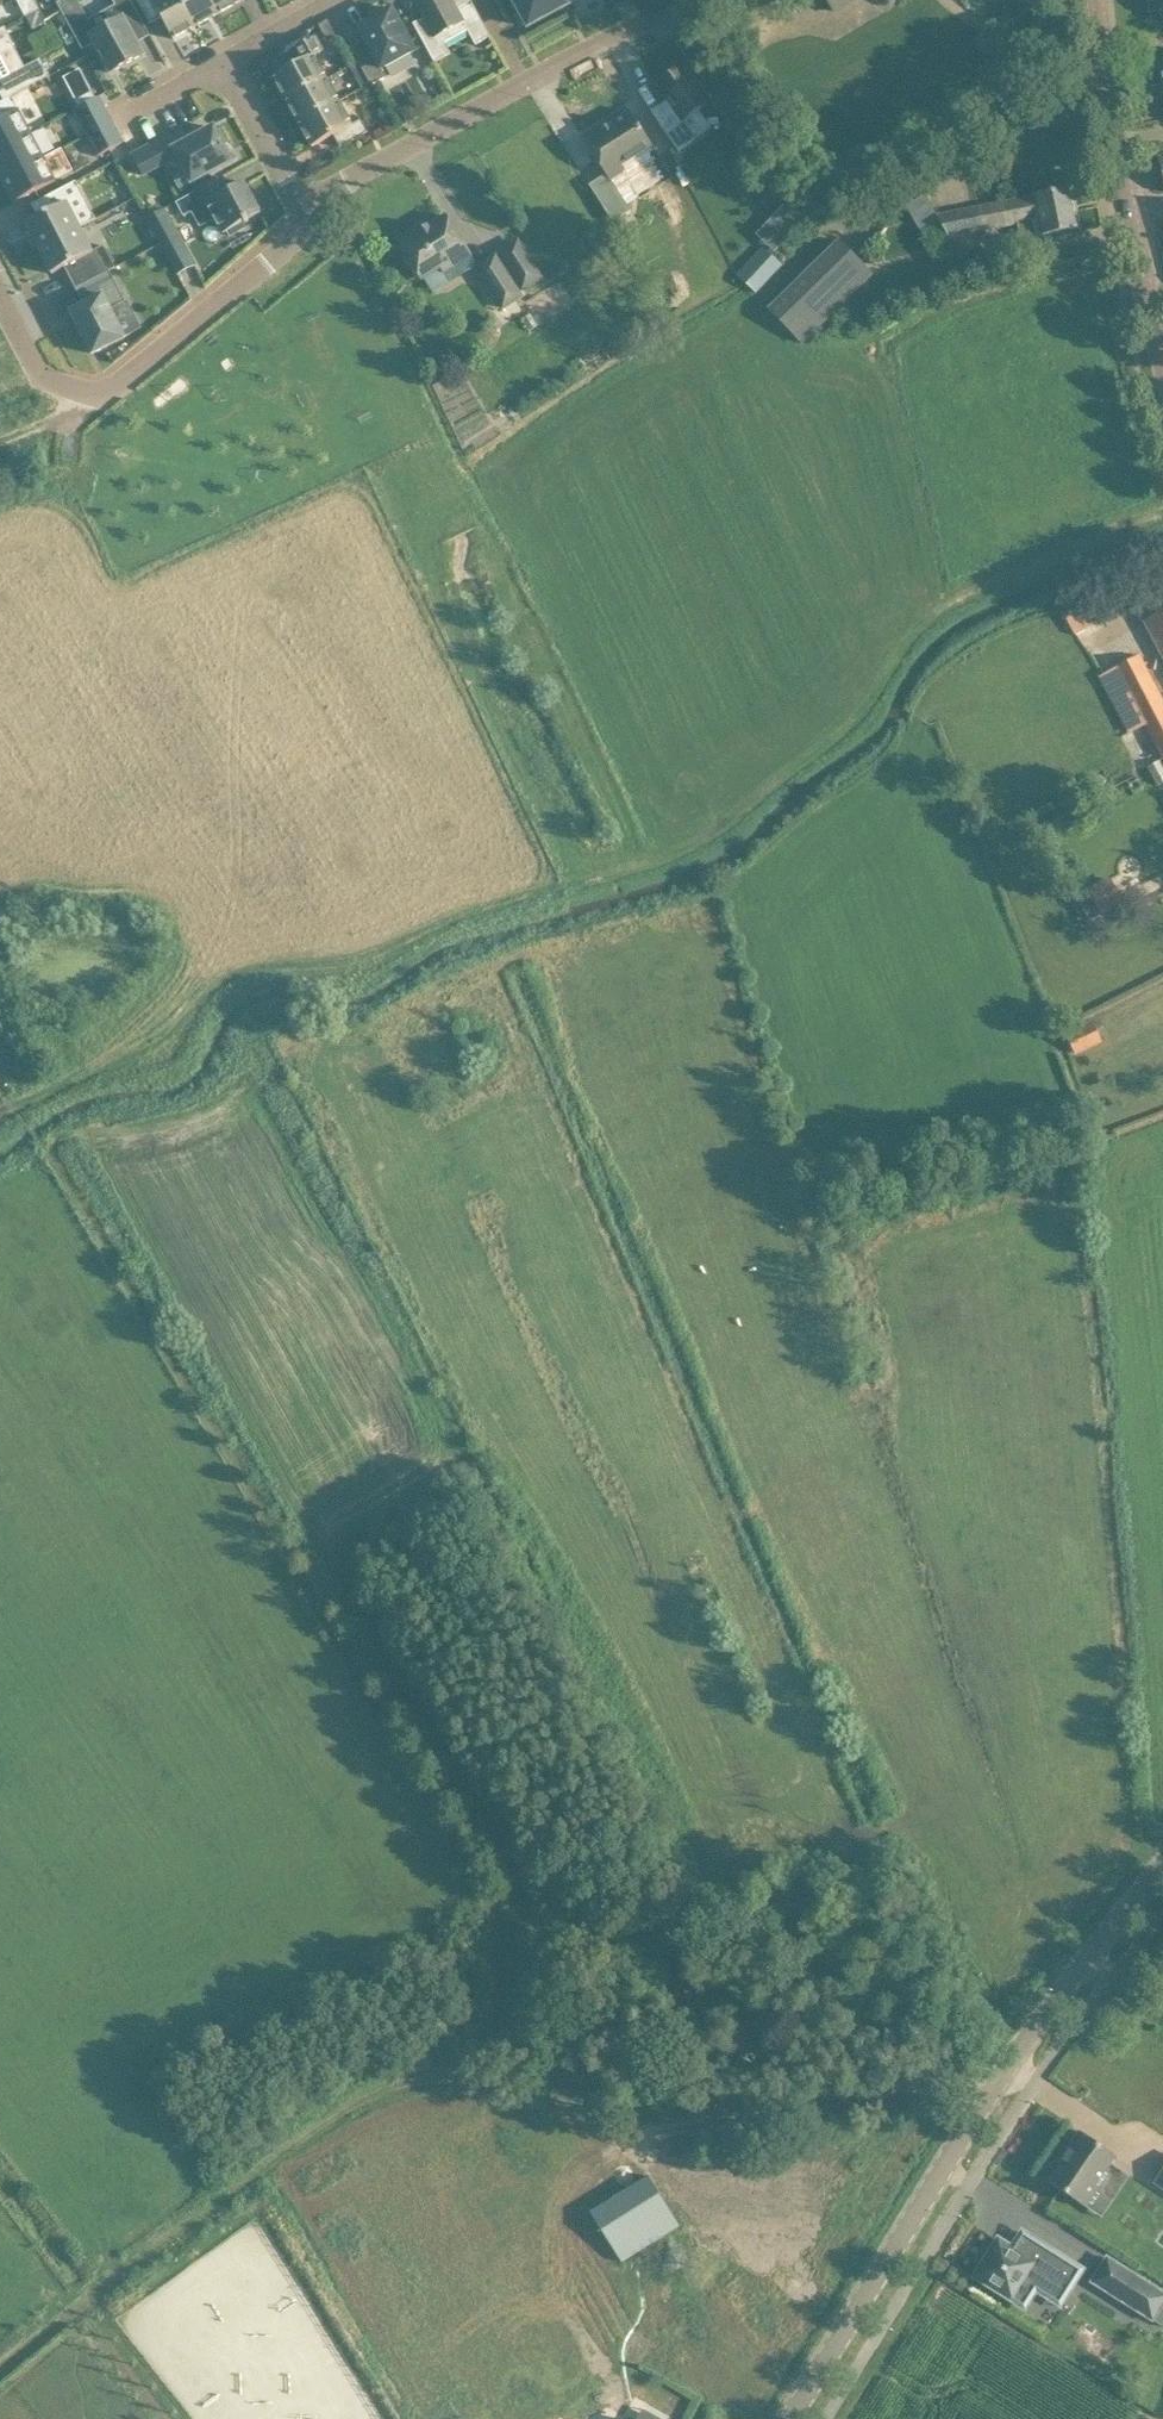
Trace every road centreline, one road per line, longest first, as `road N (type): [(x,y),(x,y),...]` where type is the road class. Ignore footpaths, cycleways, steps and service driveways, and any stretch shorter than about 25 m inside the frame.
road 1 (tertiary): [(785,2418),(1031,2027),(1162,1872)]
road 2 (track): [(489,2087),(429,2072),(370,2087),(0,2374)]
road 3 (track): [(1038,2074),(961,2074),(630,2131),(489,2087)]
road 4 (unclassified): [(308,218),(350,177),(531,92),(693,0)]
road 5 (tertiary): [(1162,360),(1110,114),(1096,0)]
road 6 (residential): [(308,218),(245,287),(106,390),(79,395)]
road 7 (track): [(1162,523),(1059,558),(947,618)]
road 8 (residential): [(308,218),(226,68)]
road 9 (residential): [(226,68),(349,0)]
road 10 (residential): [(0,297),(33,361),(79,395)]
road 11 (residential): [(116,126),(226,68)]

